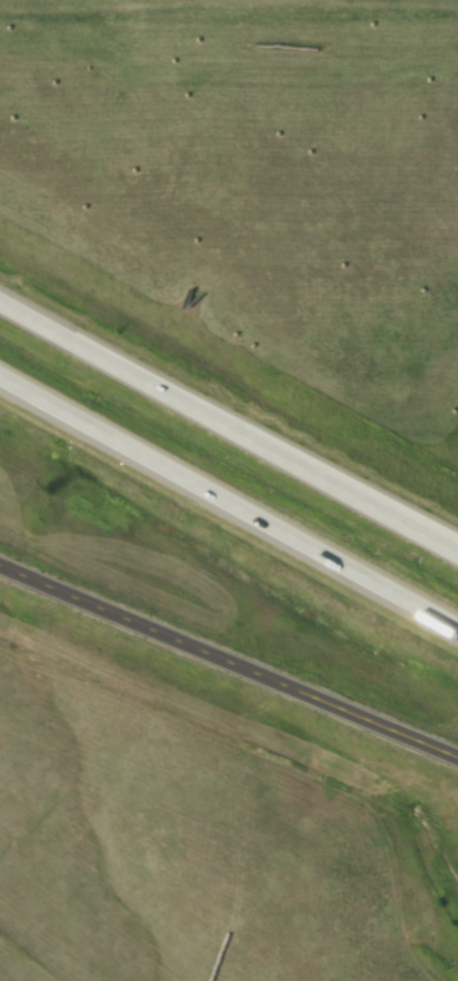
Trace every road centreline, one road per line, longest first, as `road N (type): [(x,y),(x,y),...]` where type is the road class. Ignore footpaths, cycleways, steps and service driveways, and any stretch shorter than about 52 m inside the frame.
road 1 (motorway): [(0,379),(457,634)]
road 2 (motorway): [(457,560),(0,308)]
road 3 (secondary): [(0,571),(457,763)]
road 4 (residential): [(457,17),(0,23)]

